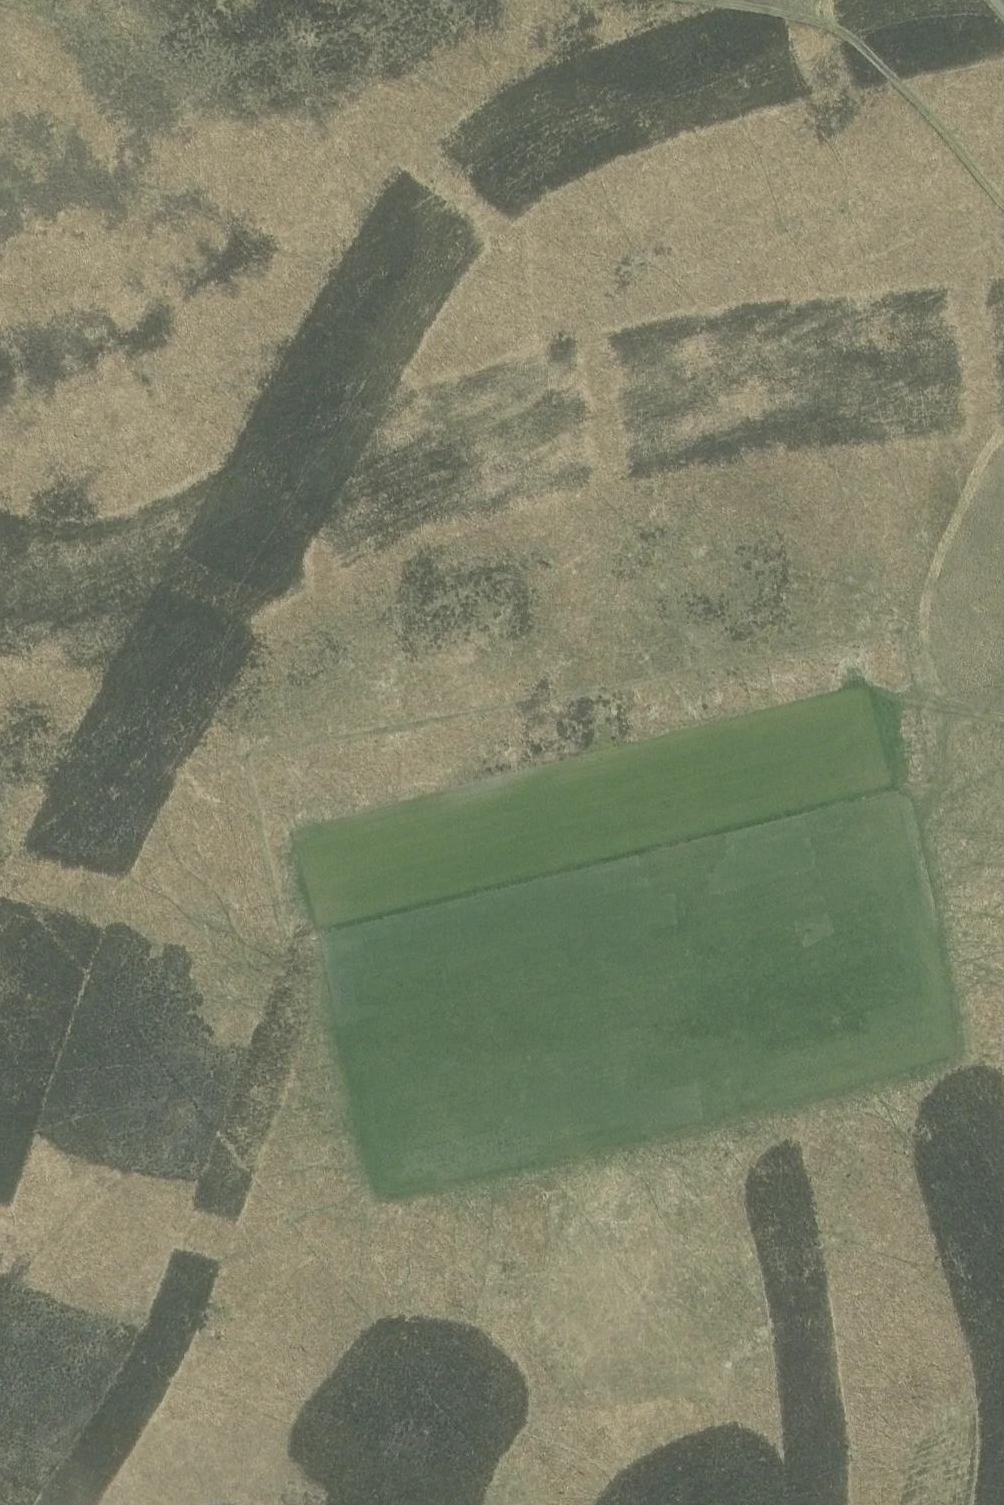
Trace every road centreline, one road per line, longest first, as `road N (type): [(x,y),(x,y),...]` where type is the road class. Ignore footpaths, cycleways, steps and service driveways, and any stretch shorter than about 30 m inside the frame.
road 1 (track): [(1003,206),(917,105),(834,29),(698,0)]
road 2 (track): [(854,697),(1003,719)]

